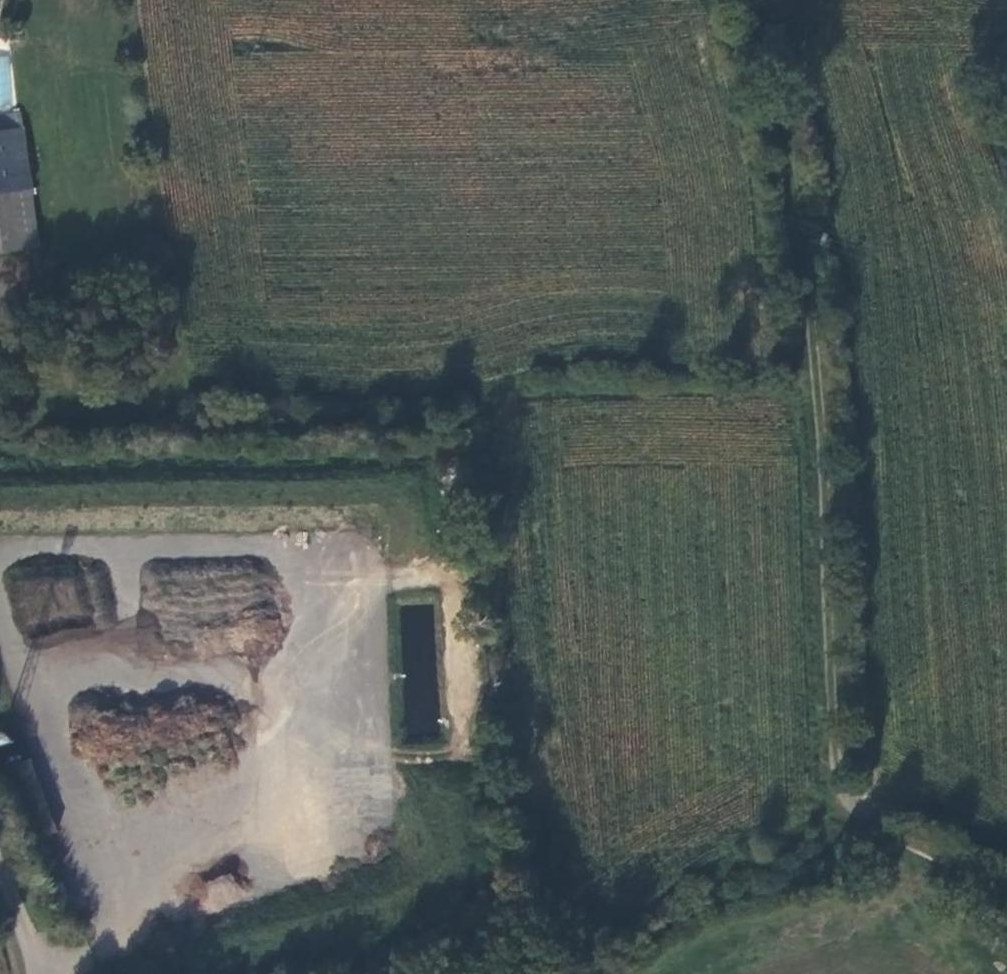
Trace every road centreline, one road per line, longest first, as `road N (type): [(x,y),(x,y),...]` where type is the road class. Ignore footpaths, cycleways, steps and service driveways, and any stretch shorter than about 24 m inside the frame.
road 1 (track): [(714,0),(815,316),(820,664),(856,810),(1006,892)]
road 2 (track): [(46,973),(29,891),(0,843)]

